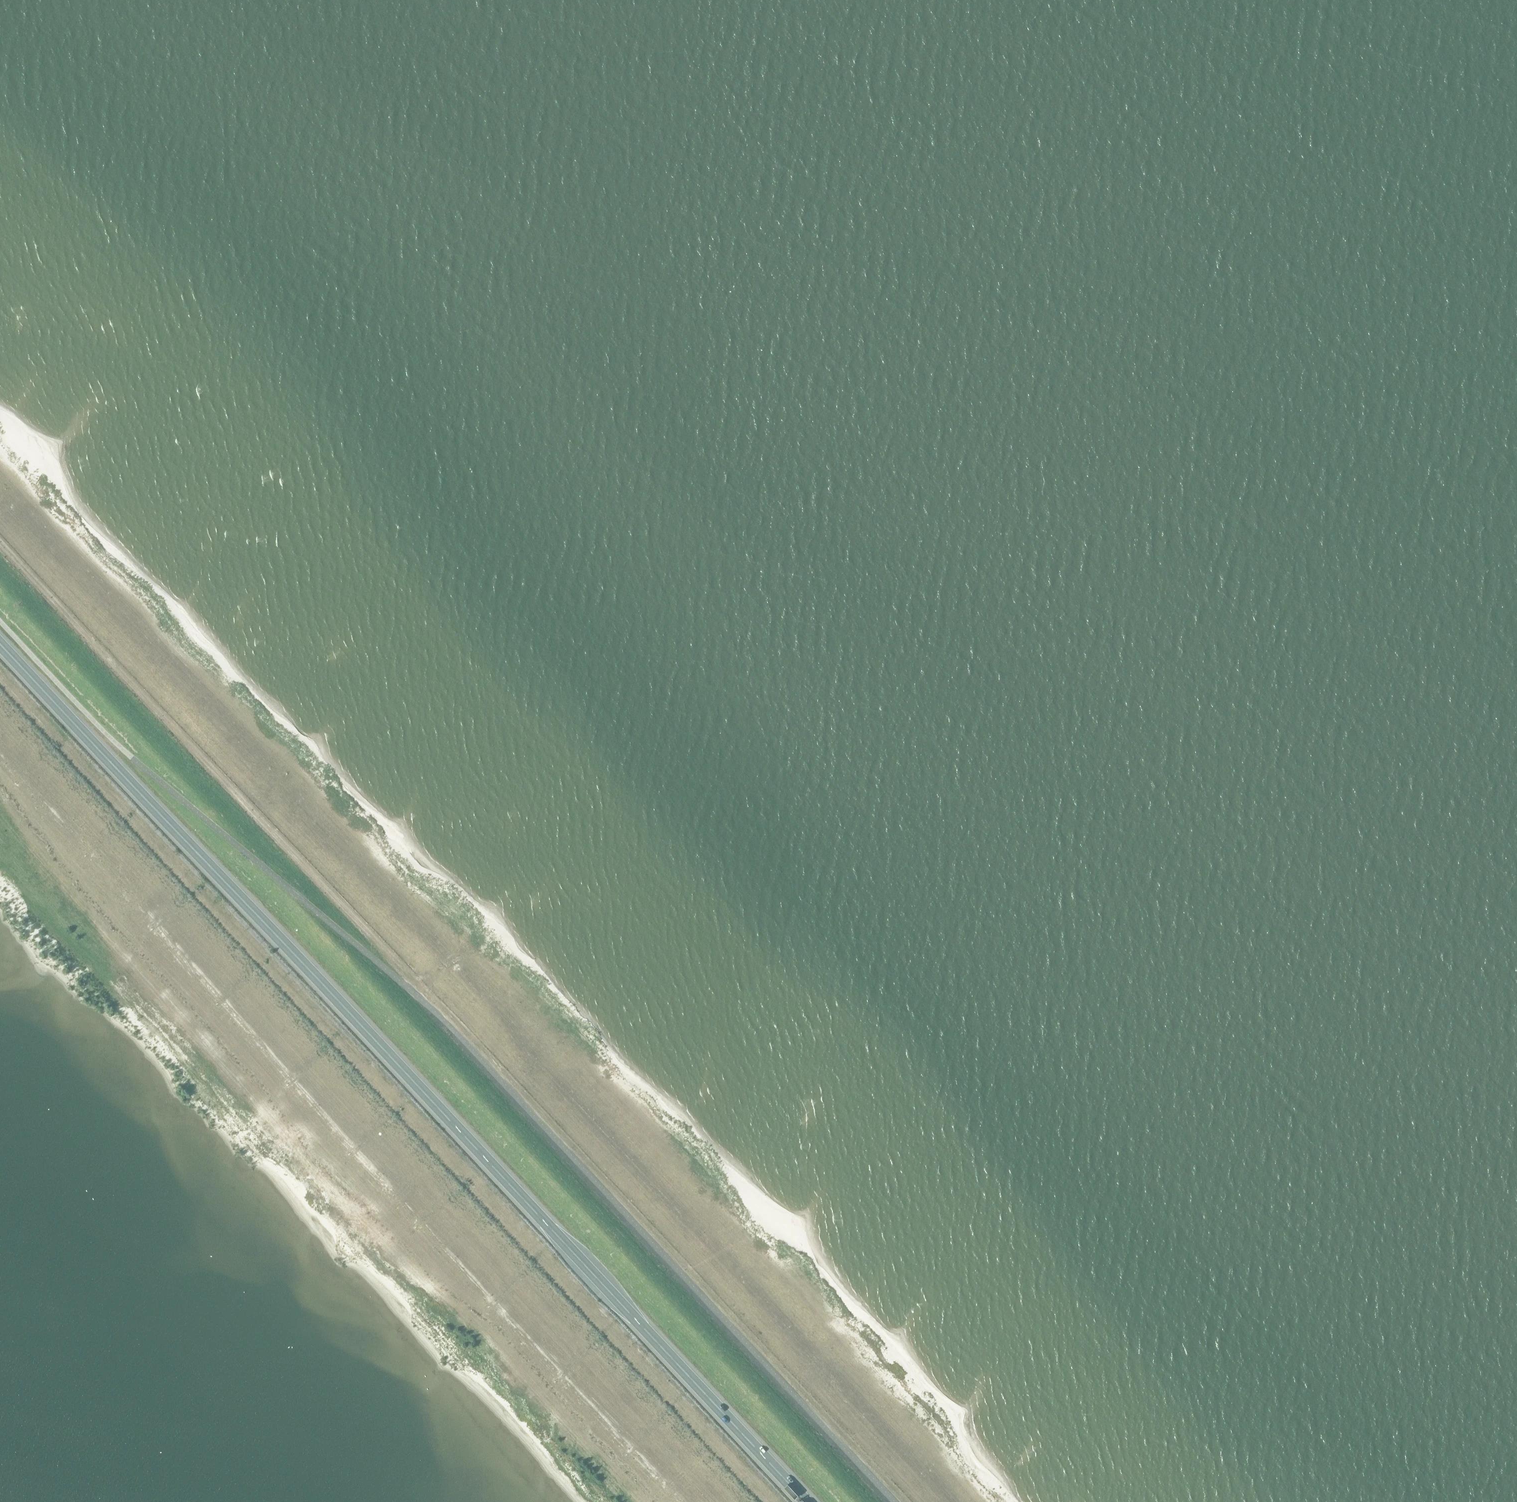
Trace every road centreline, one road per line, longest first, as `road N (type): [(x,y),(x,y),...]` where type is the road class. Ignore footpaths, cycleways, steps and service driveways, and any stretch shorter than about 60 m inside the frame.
road 1 (trunk): [(804,1501),(0,644)]

